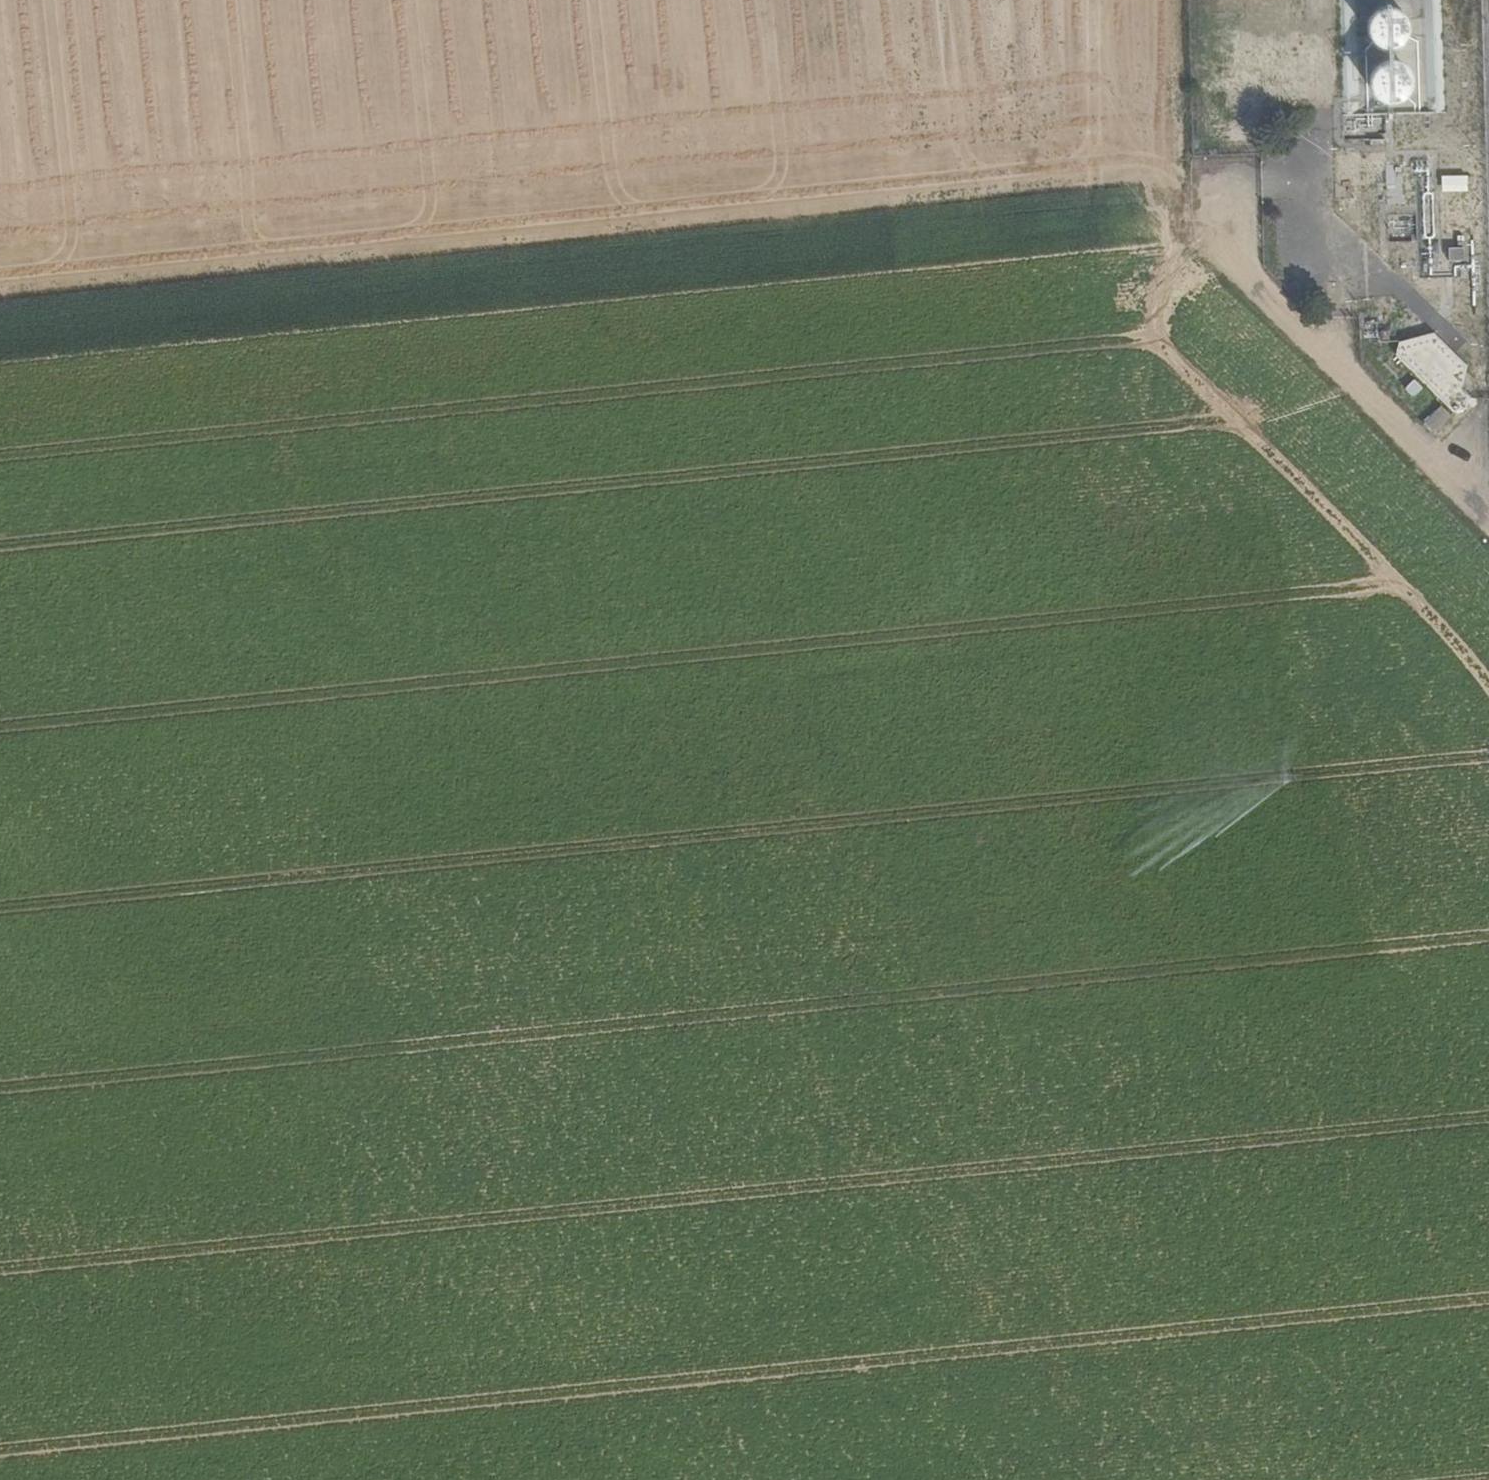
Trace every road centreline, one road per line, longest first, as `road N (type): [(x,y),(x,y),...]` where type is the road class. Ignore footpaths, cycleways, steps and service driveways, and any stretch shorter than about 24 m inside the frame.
road 1 (unclassified): [(1488,531),(1264,304)]

